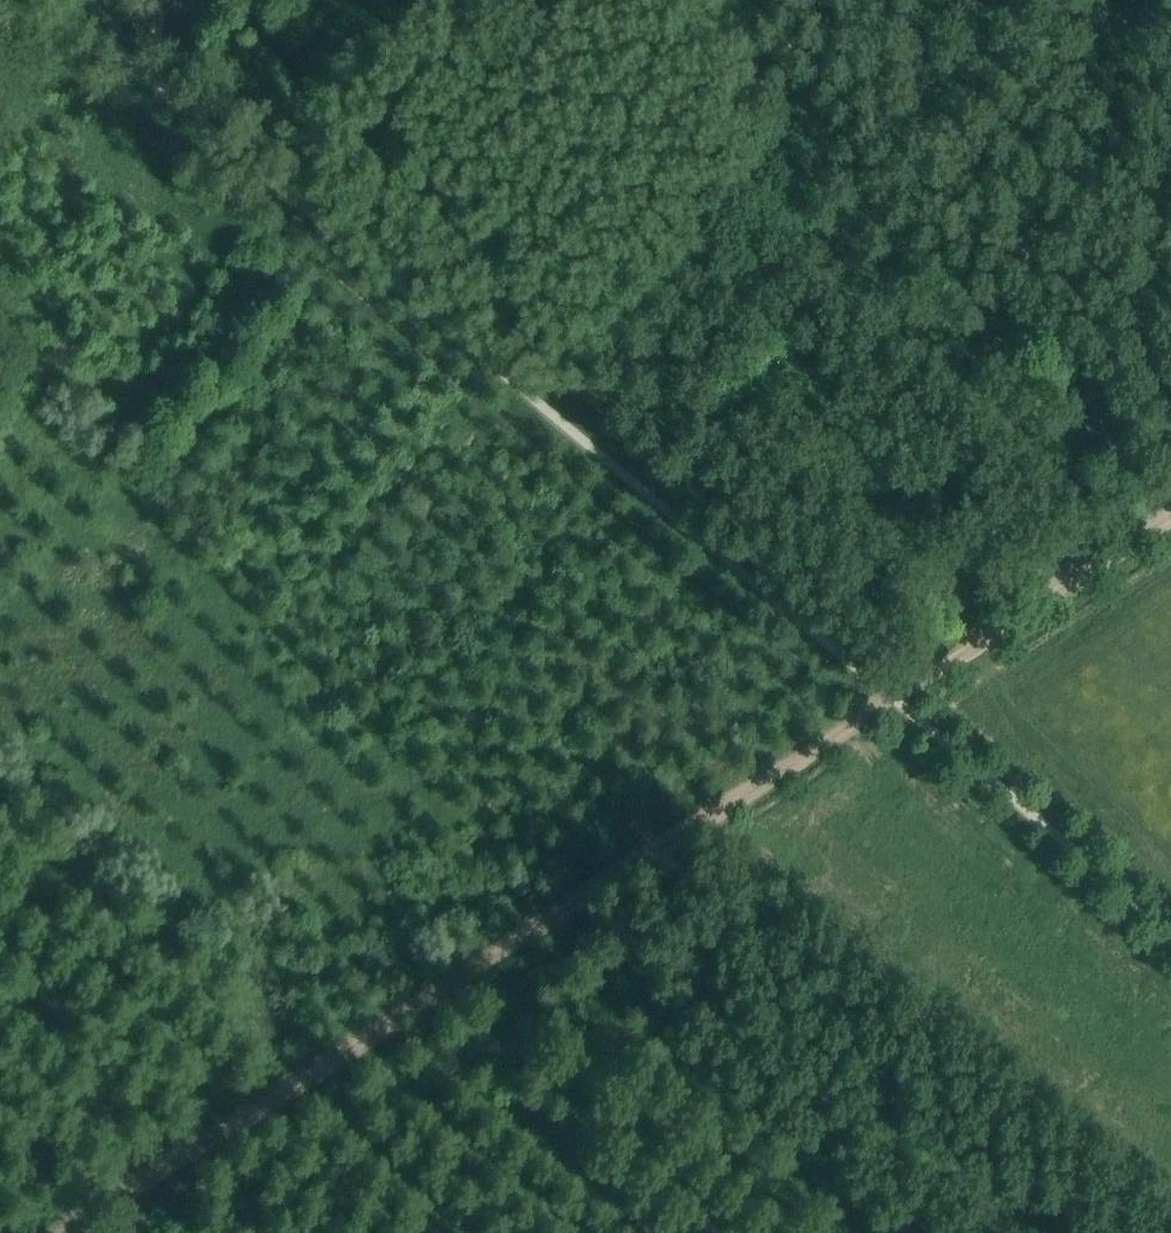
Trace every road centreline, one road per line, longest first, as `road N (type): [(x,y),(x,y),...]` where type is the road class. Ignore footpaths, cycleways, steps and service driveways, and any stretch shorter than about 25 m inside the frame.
road 1 (track): [(890,697),(59,1232)]
road 2 (track): [(1170,513),(890,697)]

